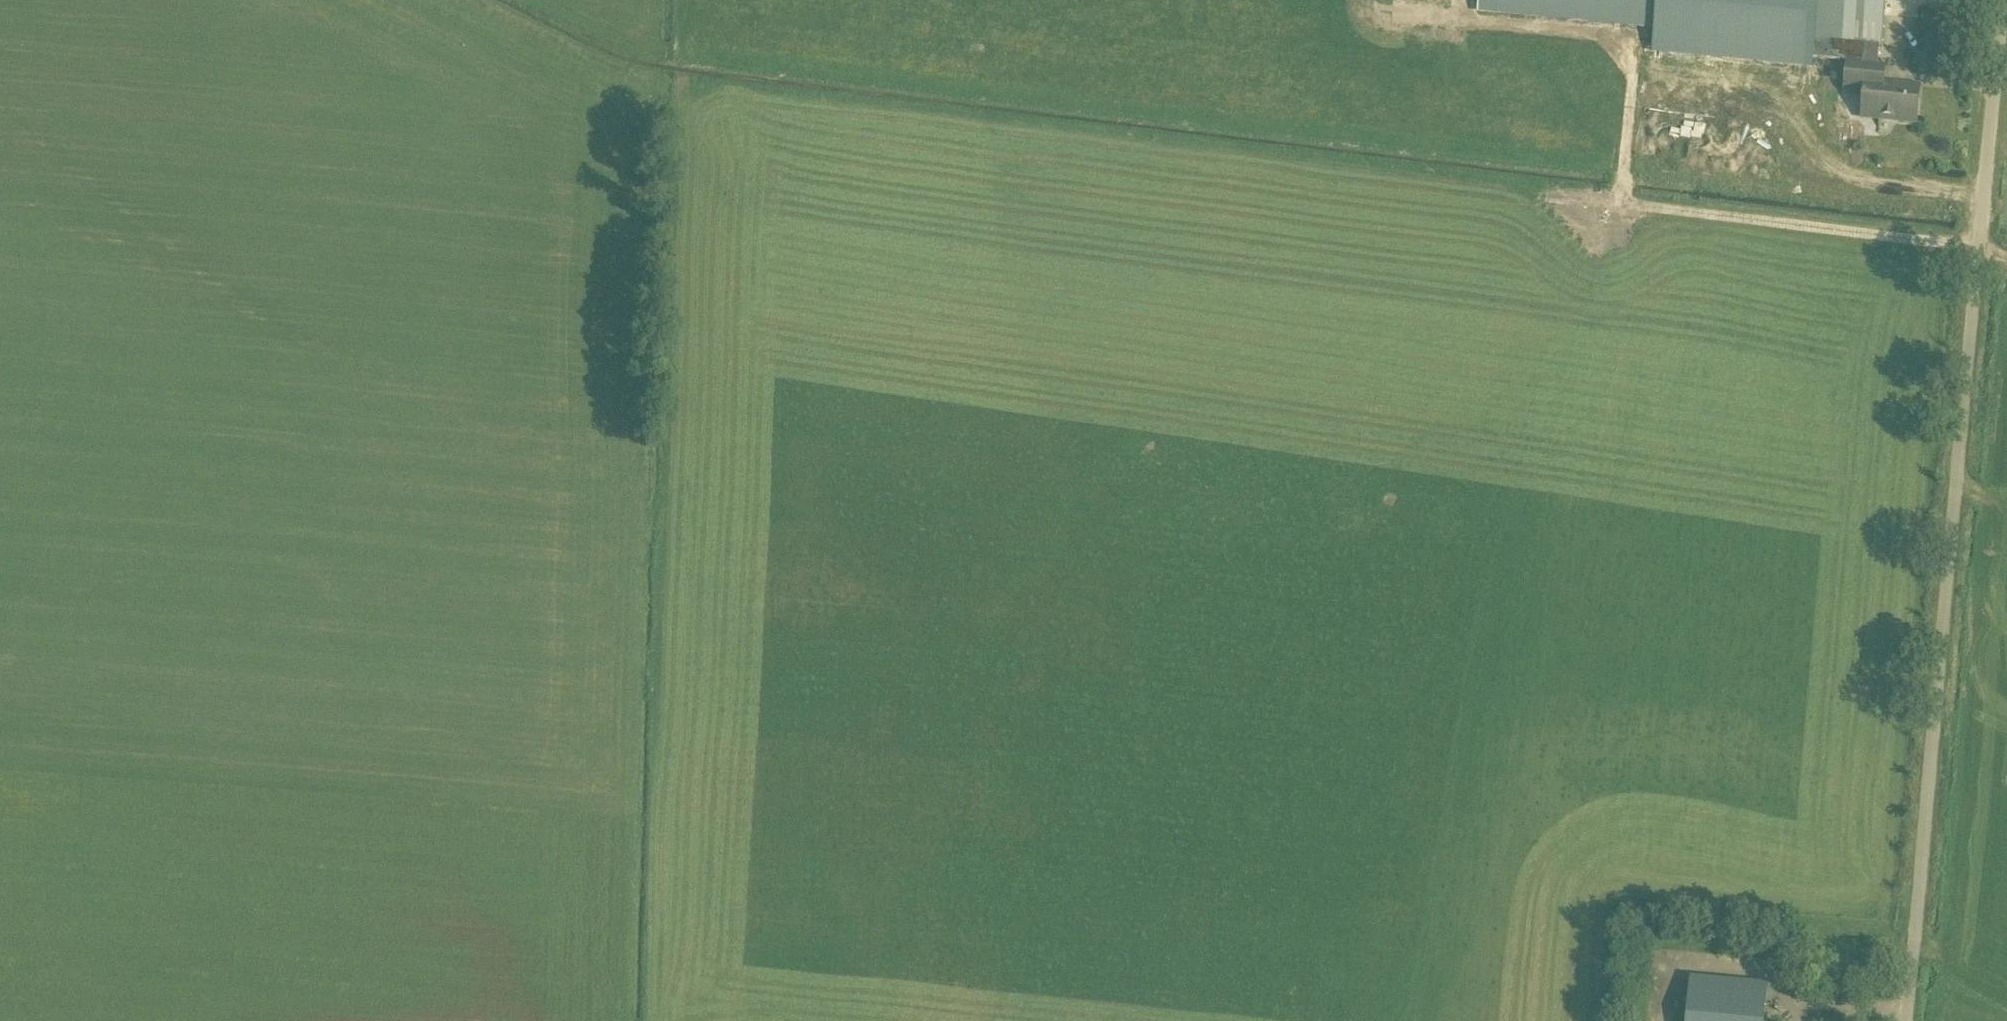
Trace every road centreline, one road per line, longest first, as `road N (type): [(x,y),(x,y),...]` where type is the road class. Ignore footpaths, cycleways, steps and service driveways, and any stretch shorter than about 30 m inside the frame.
road 1 (unclassified): [(1905,1020),(1999,0)]

